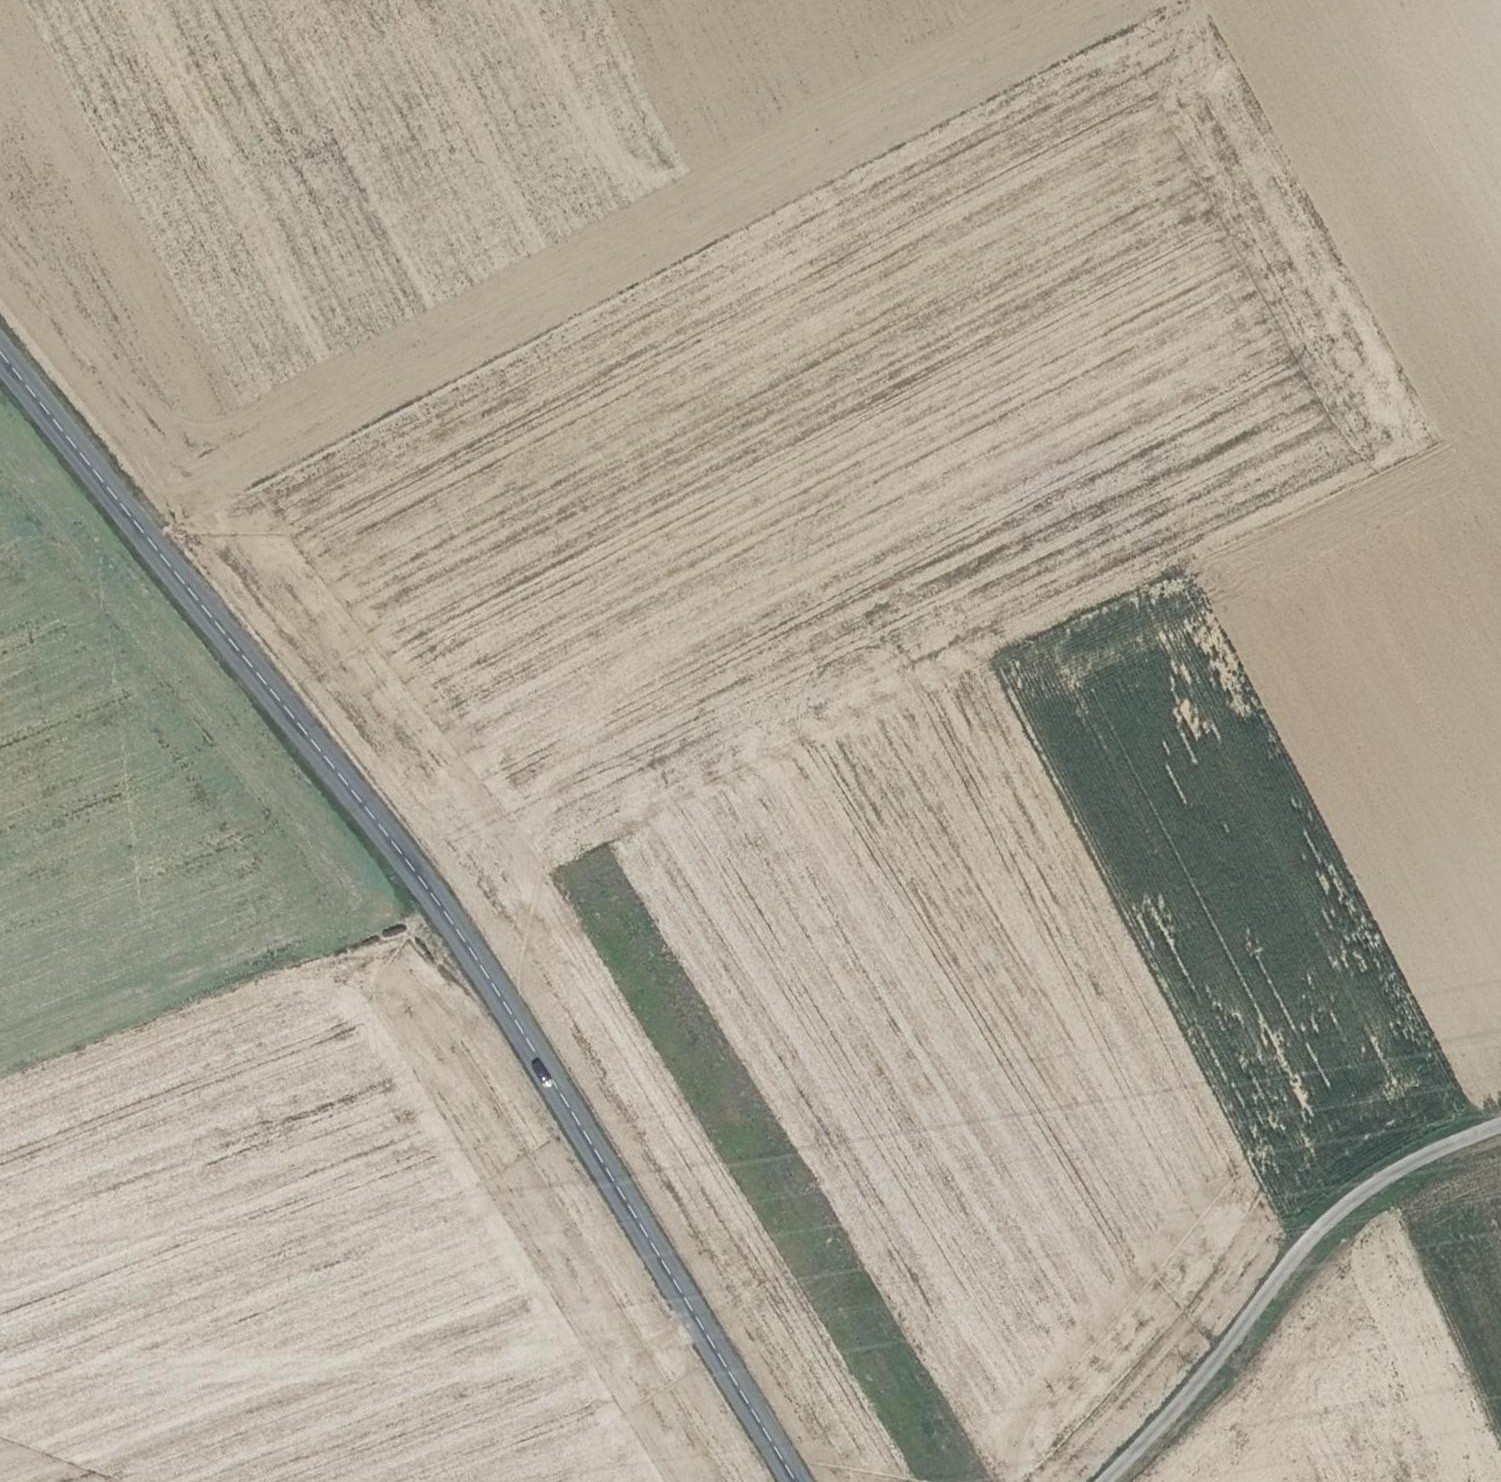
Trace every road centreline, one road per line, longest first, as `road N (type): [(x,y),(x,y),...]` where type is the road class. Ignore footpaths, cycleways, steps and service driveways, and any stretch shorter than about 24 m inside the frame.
road 1 (secondary): [(793,1481),(500,999),(0,365)]
road 2 (unclassified): [(1500,1128),(1373,1186),(1299,1248),(1225,1348),(1099,1481)]

